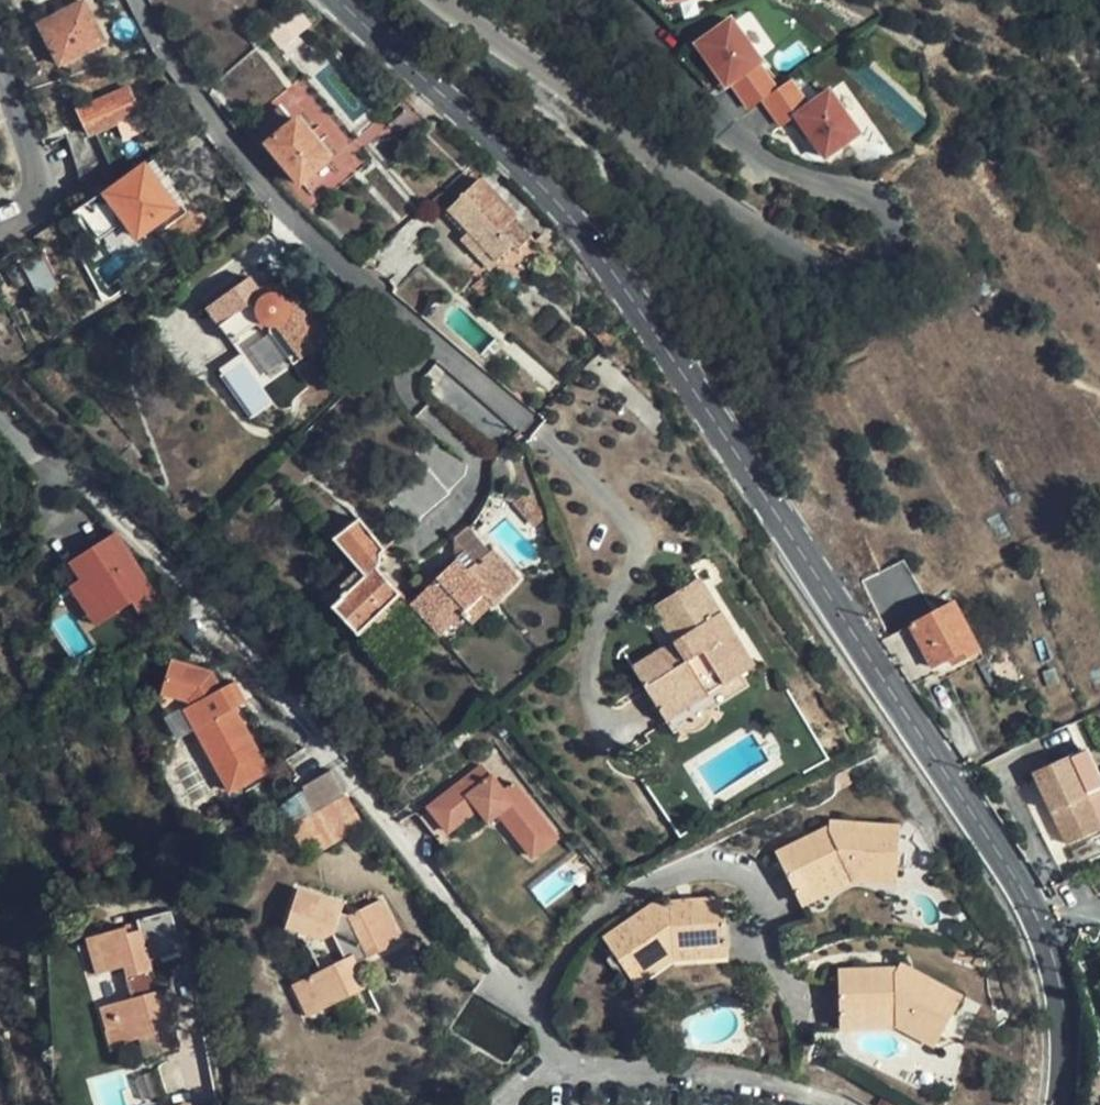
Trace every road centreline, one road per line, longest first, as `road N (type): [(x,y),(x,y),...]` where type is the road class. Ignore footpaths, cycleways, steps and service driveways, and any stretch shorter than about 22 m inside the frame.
road 1 (tertiary): [(1044,932),(799,547),(590,246),(509,156),(337,0)]
road 2 (residential): [(529,999),(613,902),(702,862),(737,869),(755,888),(769,959),(796,993)]
road 3 (residential): [(529,999),(338,768)]
road 4 (residential): [(822,1104),(745,1078),(567,1071)]
road 5 (tertiary): [(0,223),(30,206),(38,174),(0,65)]
road 6 (tertiary): [(1063,1104),(1065,1014),(1044,932)]

